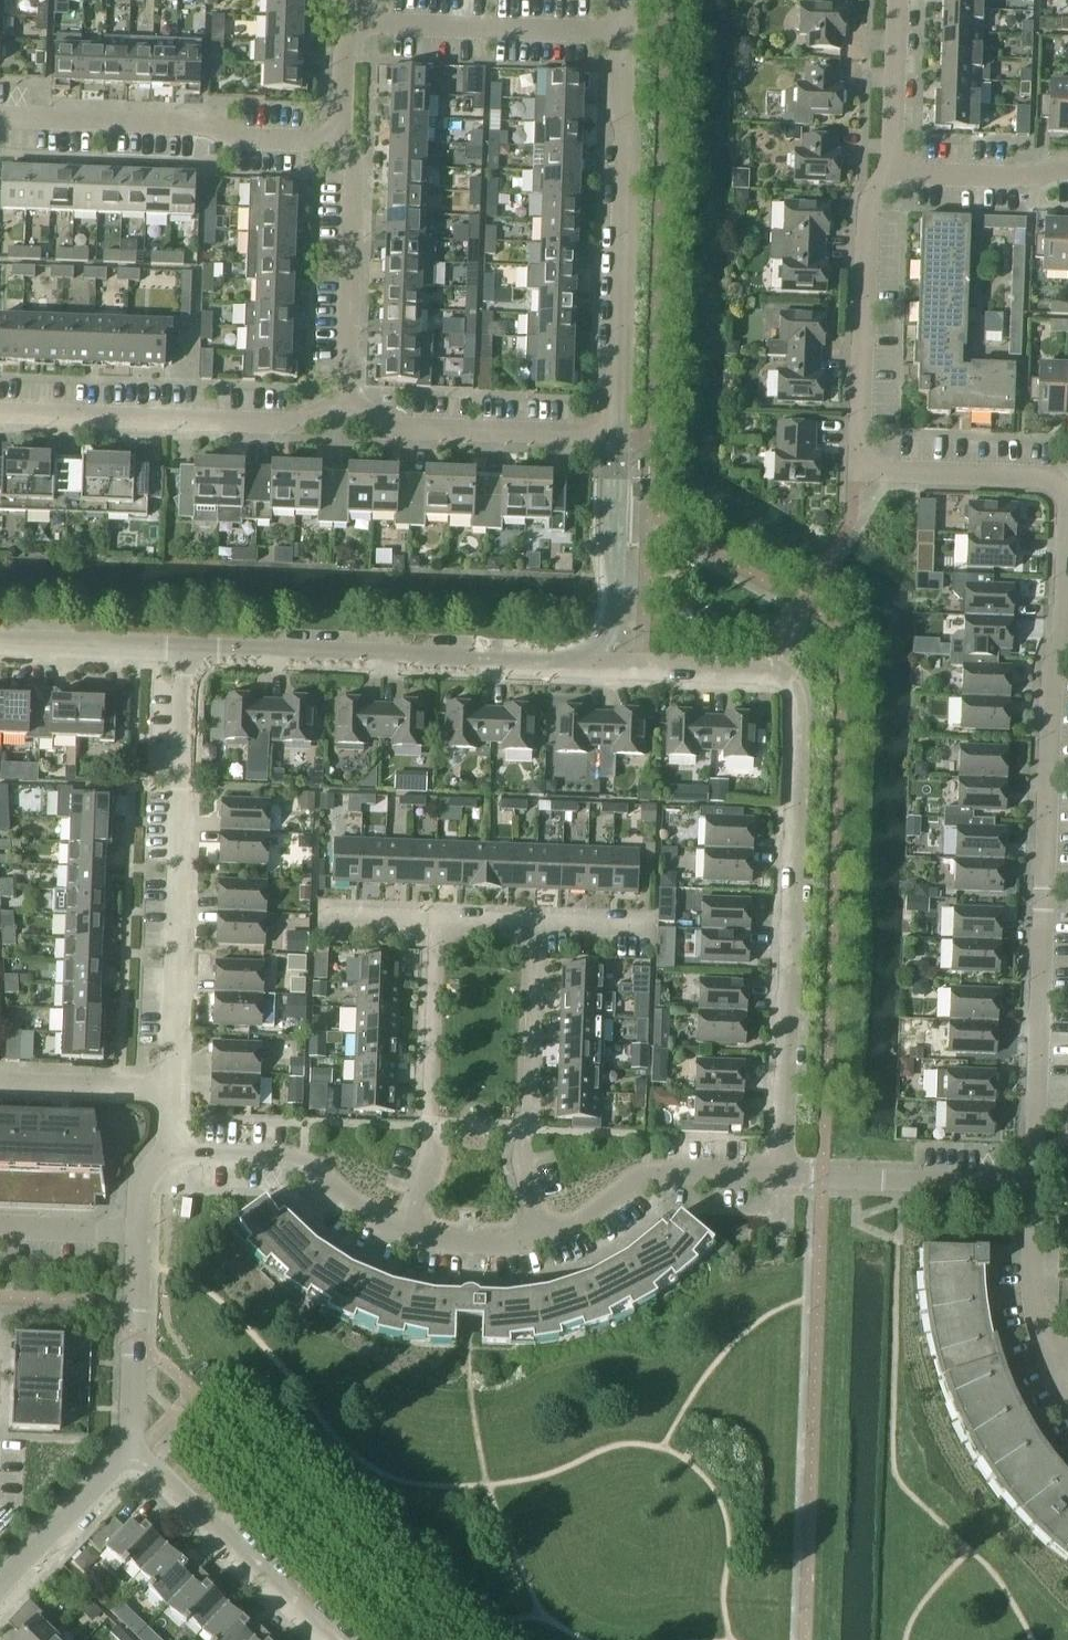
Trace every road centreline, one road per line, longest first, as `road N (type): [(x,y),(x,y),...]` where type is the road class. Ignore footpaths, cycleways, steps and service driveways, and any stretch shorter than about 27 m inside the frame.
road 1 (residential): [(782,1174),(797,688),(769,671),(587,664)]
road 2 (residential): [(1034,1184),(1067,506)]
road 3 (residential): [(1067,497),(1045,475),(855,468),(866,203),(882,174)]
road 4 (residential): [(170,1089),(188,651)]
road 5 (residential): [(618,436),(628,142),(618,104),(622,34)]
road 6 (residential): [(188,651),(587,664)]
road 7 (residential): [(345,400),(291,423),(0,412)]
road 8 (residential): [(339,143),(236,139),(196,122),(0,113)]
road 9 (residential): [(543,1239),(523,1159),(528,922)]
road 10 (residential): [(437,920),(428,1144),(399,1227)]
road 11 (residential): [(131,1450),(137,1189),(168,1151)]
road 12 (residential): [(618,436),(396,428),(345,400)]
road 13 (residential): [(327,1639),(131,1450)]
road 14 (residential): [(361,23),(622,34)]
road 15 (residential): [(345,400),(353,174),(339,143)]
road 16 (residential): [(782,1174),(664,1171),(633,1178),(590,1216),(543,1239)]
road 17 (residential): [(1034,1184),(782,1174)]
road 18 (residential): [(399,1227),(318,1170),(277,1156),(168,1151)]
road 19 (residential): [(1067,1397),(1032,1282),(1034,1184)]
road 20 (residential): [(0,1586),(131,1450)]
road 21 (residential): [(0,641),(188,651)]
road 22 (residential): [(882,174),(1019,177),(1067,166)]
road 23 (residential): [(882,174),(894,0)]
road 24 (residential): [(170,1089),(0,1083)]
road 25 (residential): [(543,1239),(467,1246),(399,1227)]
road 26 (residential): [(339,143),(343,54),(361,23)]
road 27 (residential): [(314,914),(437,920)]
road 28 (residential): [(649,927),(528,922)]

